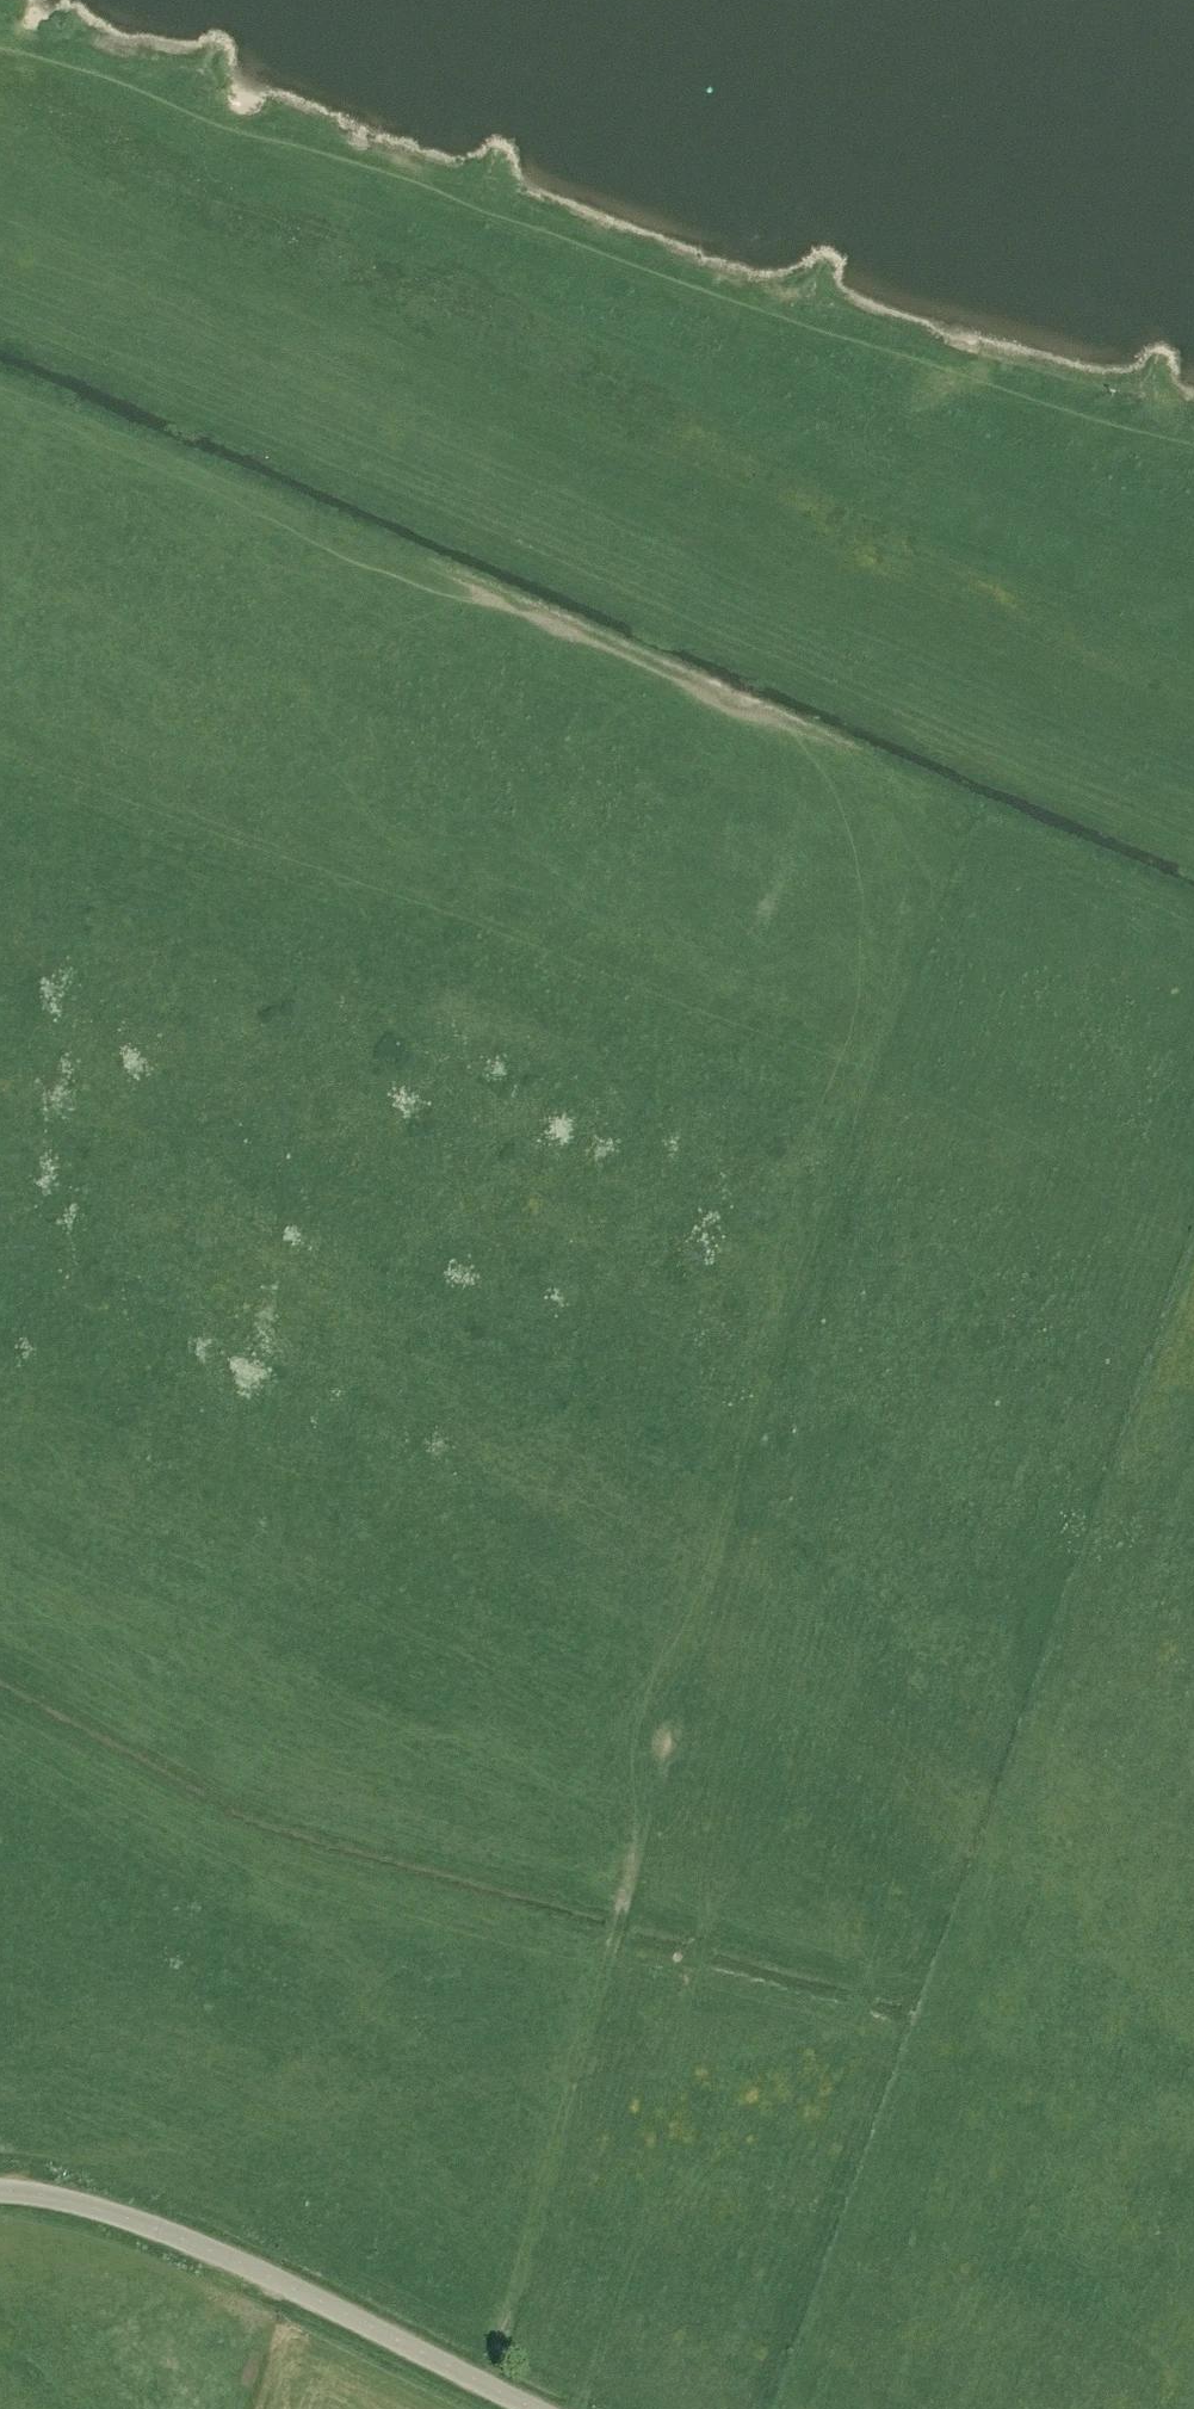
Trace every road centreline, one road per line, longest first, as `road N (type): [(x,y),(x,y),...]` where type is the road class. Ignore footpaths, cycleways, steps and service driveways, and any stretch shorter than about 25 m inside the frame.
road 1 (unclassified): [(534,2408),(136,2225),(0,2193)]

